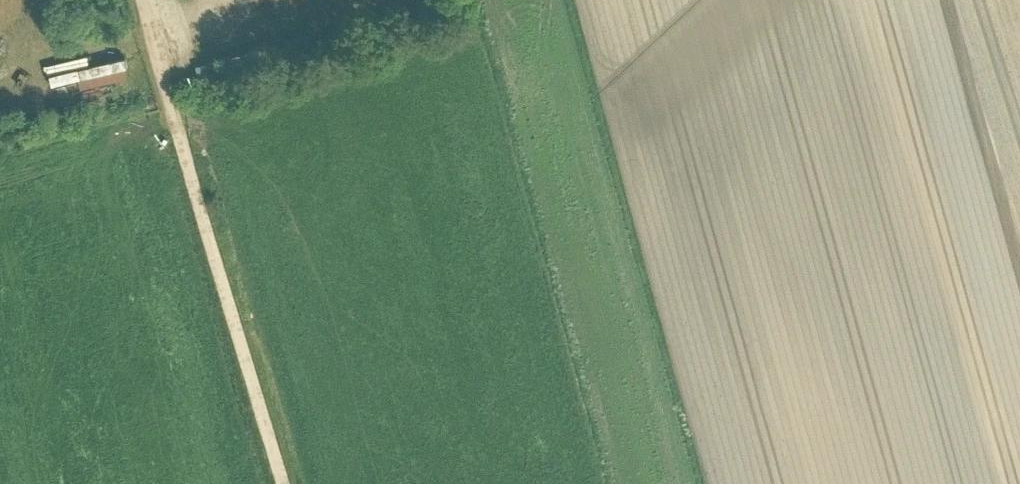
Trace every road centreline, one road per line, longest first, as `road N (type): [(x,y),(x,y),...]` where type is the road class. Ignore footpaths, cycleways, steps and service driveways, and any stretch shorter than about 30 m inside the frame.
road 1 (unclassified): [(141,0),(284,483)]

